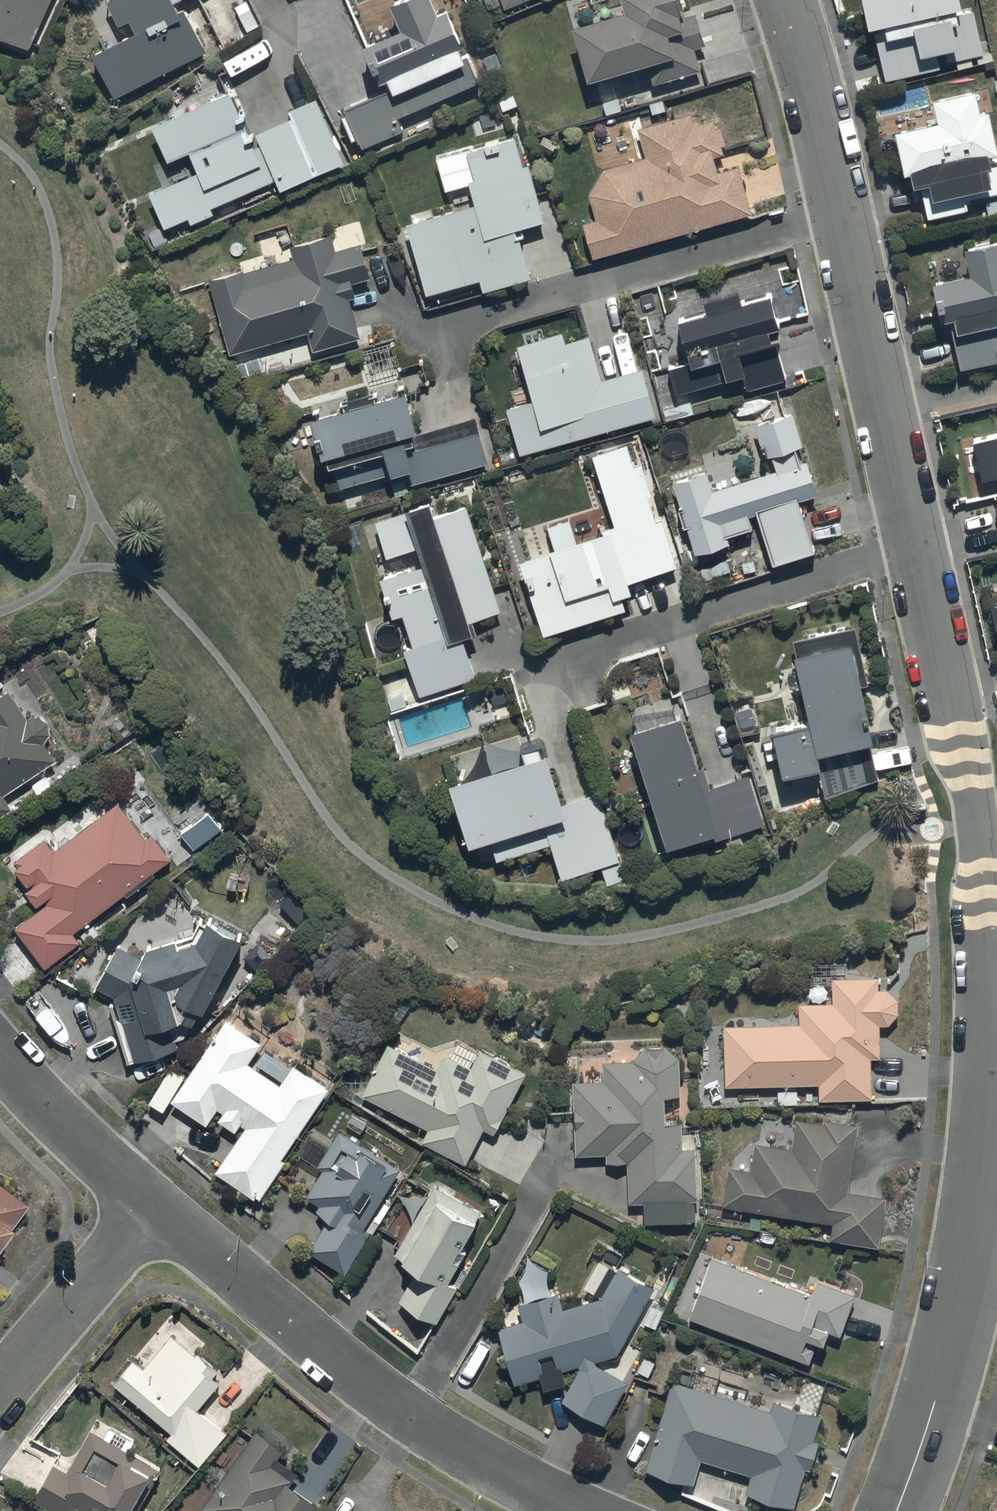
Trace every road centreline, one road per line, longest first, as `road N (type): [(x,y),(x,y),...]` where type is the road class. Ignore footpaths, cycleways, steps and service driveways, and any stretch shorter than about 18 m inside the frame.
road 1 (residential): [(893,1510),(932,1413),(984,1198),(995,972),(977,823),(844,213)]
road 2 (residential): [(584,1510),(406,1410),(153,1200)]
road 3 (residential): [(844,213),(432,330)]
road 4 (residential): [(0,1387),(153,1200)]
road 5 (residential): [(844,213),(784,0)]
road 6 (residential): [(153,1200),(0,1053)]

